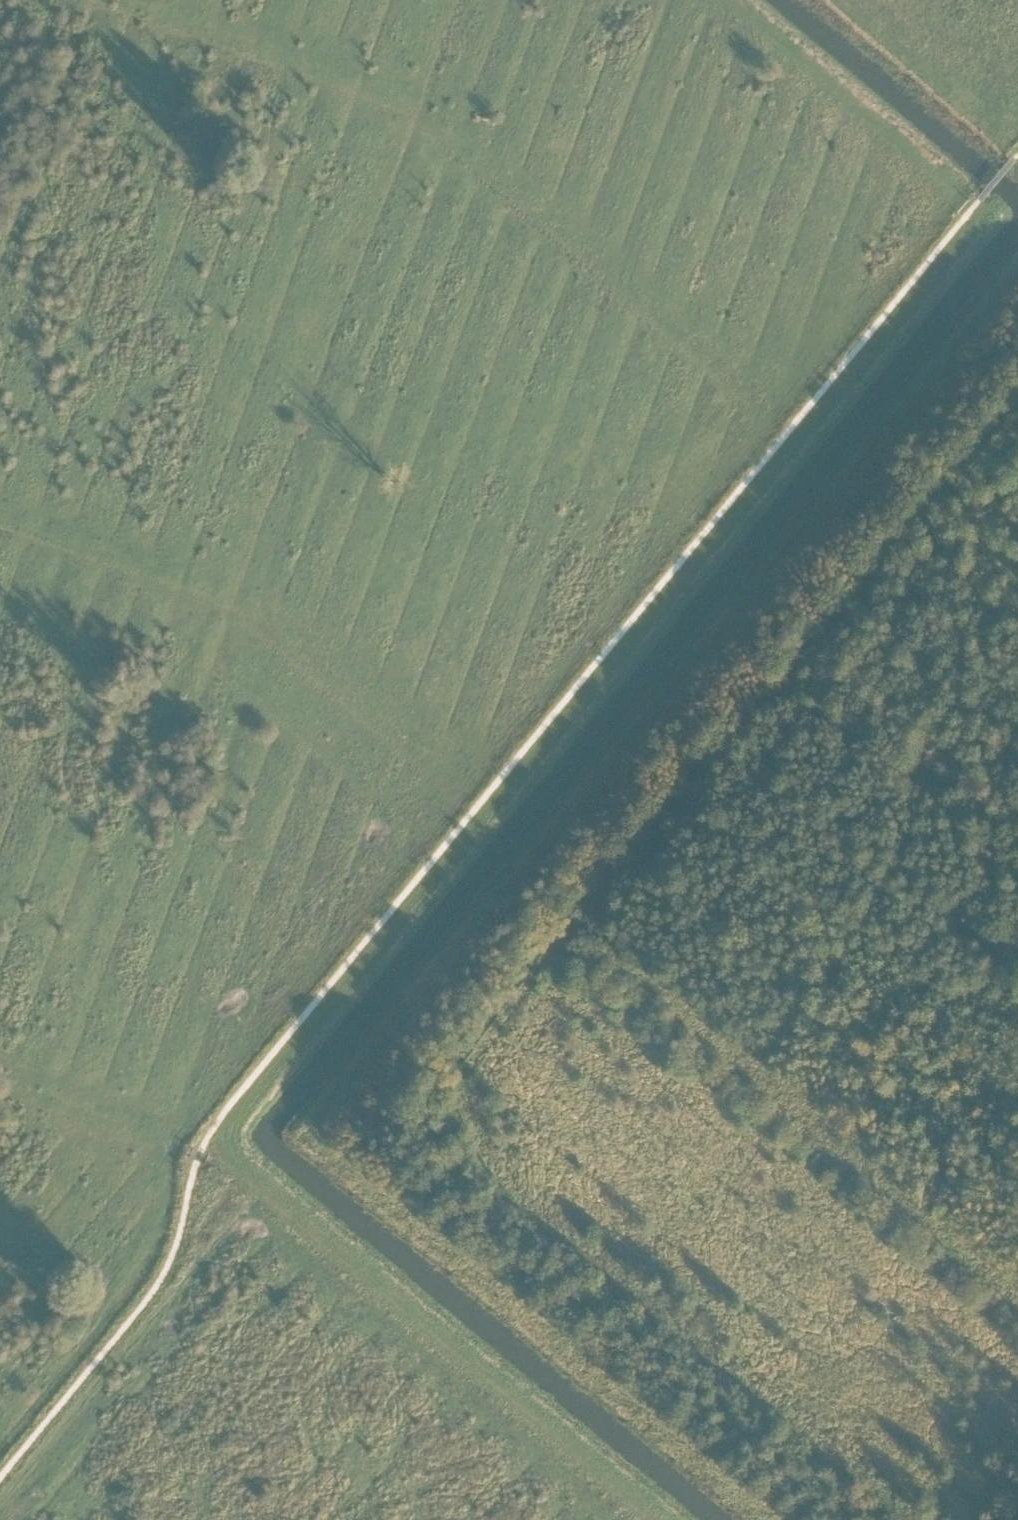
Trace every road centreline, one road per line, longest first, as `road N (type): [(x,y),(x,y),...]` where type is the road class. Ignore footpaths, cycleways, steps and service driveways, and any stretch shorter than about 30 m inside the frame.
road 1 (track): [(206,1139),(240,1178),(647,1519)]
road 2 (track): [(970,211),(733,0)]

